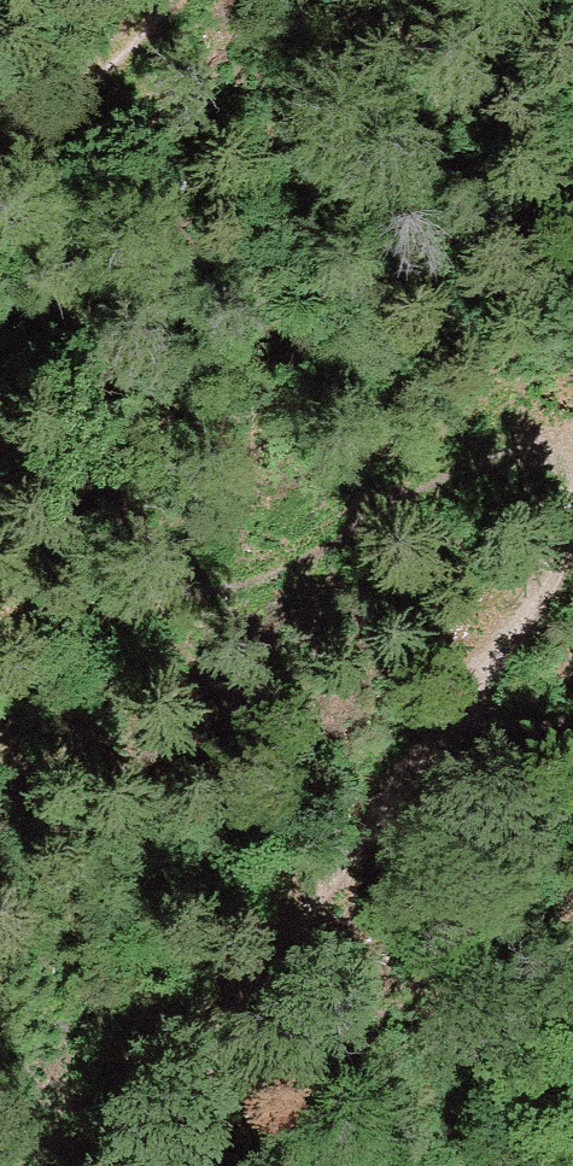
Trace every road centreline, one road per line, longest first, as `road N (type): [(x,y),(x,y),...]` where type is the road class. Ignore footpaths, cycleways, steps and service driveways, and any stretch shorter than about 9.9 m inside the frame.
road 1 (track): [(572,542),(290,932),(137,1165)]
road 2 (track): [(572,455),(523,447),(472,461),(341,537),(132,605),(0,635)]
road 3 (track): [(0,157),(53,114),(164,0)]

